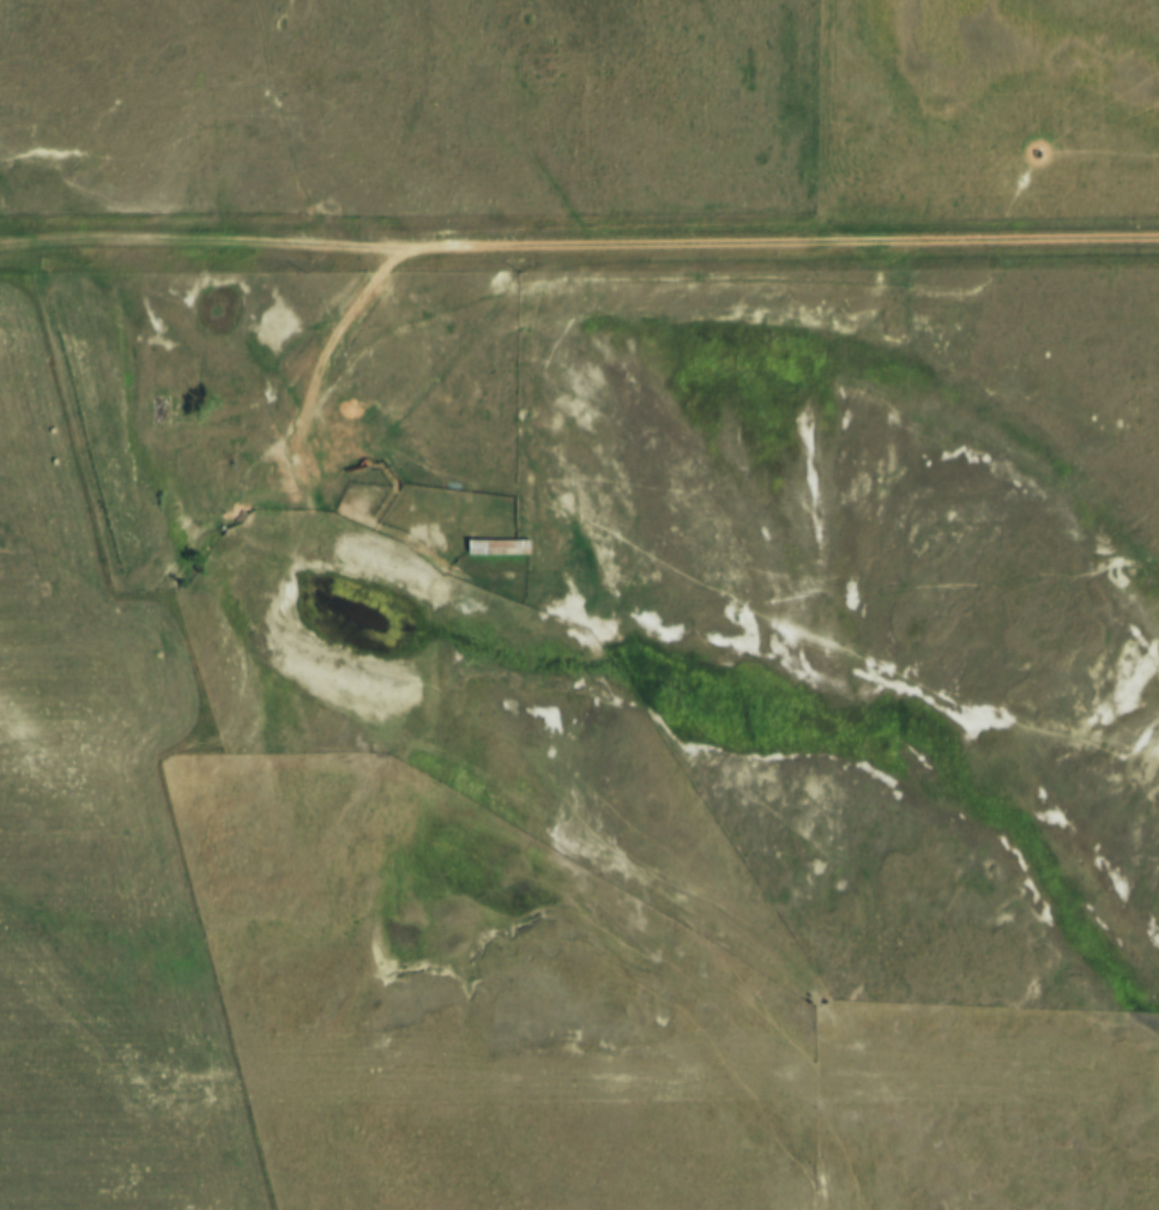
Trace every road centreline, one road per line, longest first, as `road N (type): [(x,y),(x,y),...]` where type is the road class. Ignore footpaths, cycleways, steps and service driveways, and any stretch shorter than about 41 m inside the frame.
road 1 (track): [(1158,240),(0,247)]

